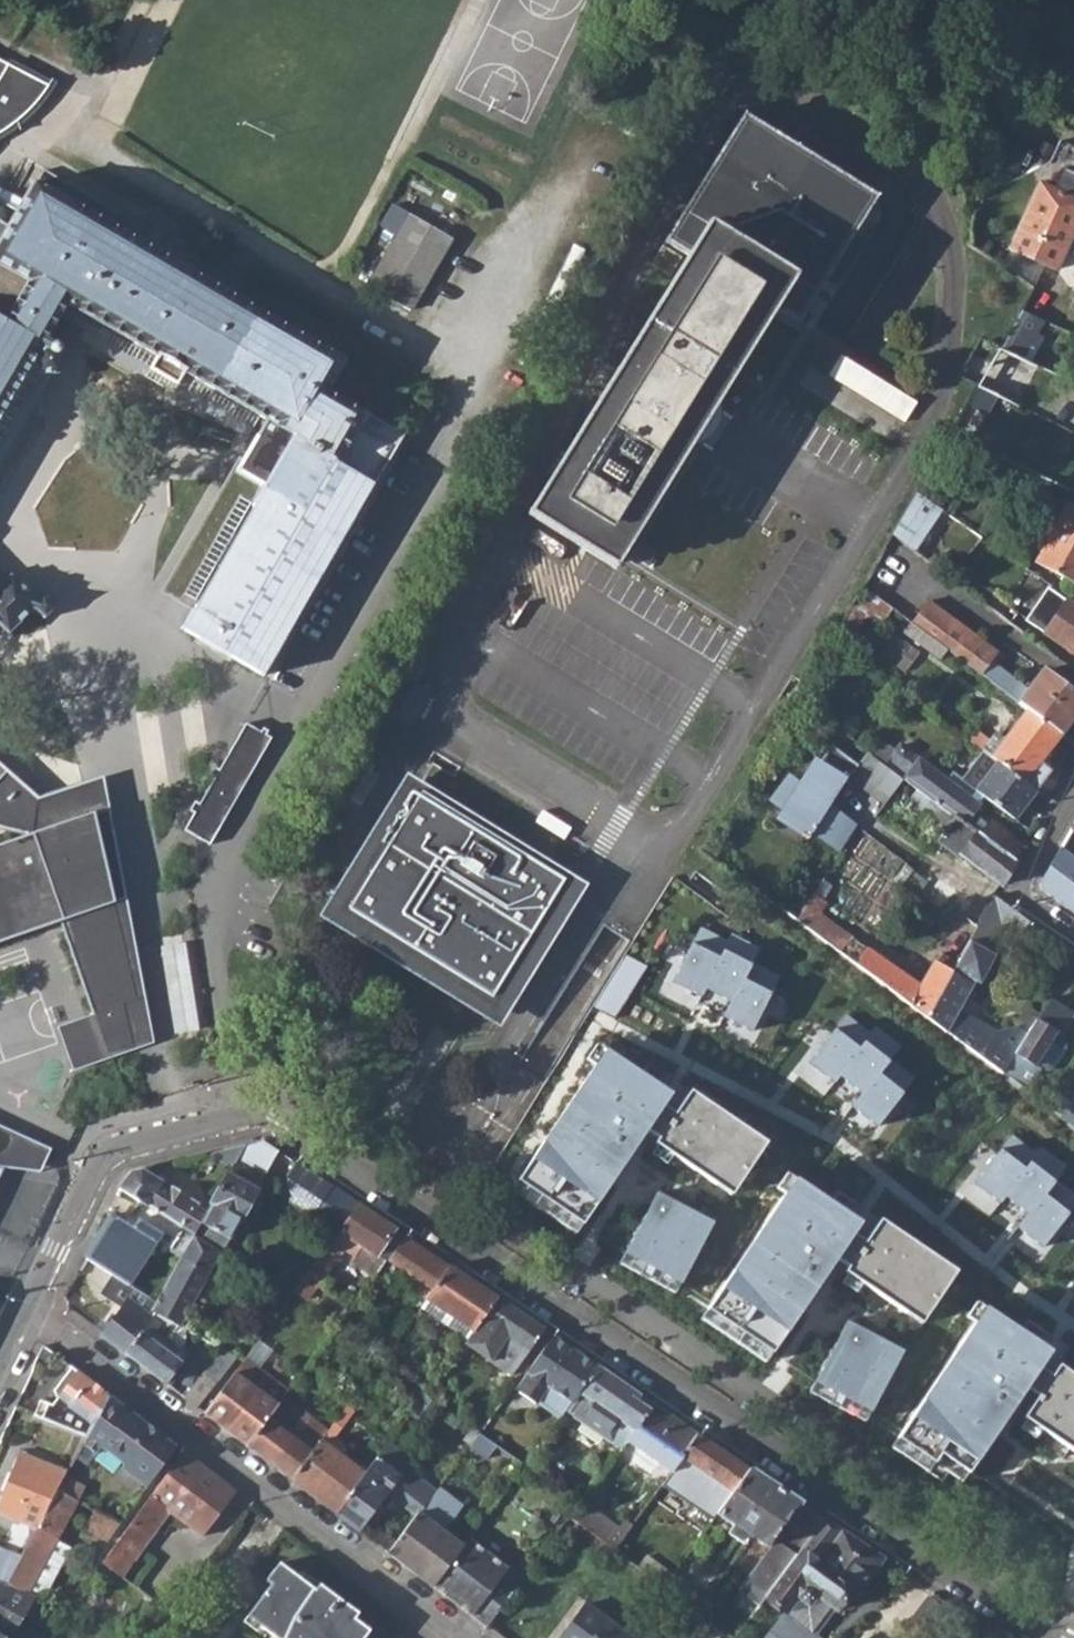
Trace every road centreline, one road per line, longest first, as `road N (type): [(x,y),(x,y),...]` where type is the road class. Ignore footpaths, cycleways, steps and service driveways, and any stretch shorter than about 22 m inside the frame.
road 1 (residential): [(1048,1637),(271,1108),(106,1152),(26,1307)]
road 2 (residential): [(26,1307),(453,1625)]
road 3 (residential): [(1073,800),(1021,895),(1073,933)]

